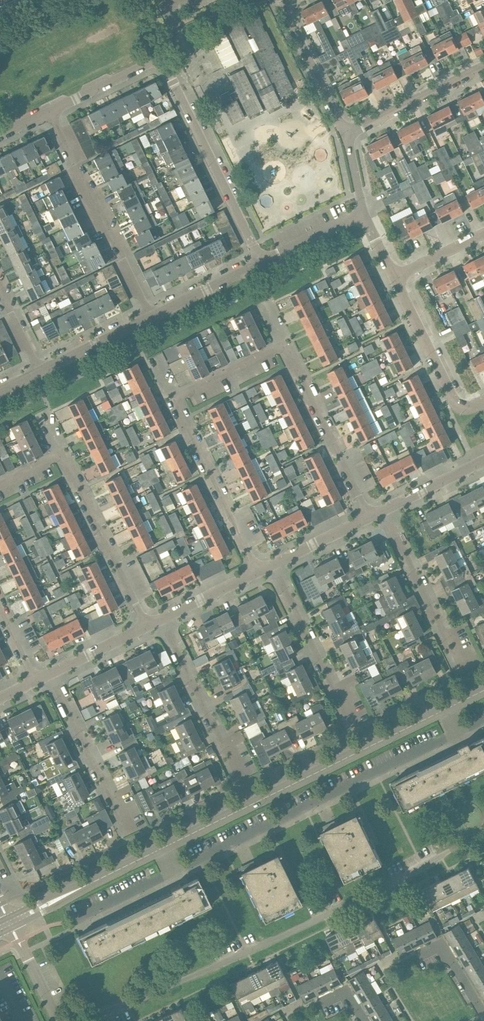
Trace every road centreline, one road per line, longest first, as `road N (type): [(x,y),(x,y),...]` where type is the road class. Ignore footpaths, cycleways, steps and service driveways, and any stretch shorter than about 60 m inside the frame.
road 1 (residential): [(87,1020),(455,848)]
road 2 (residential): [(174,873),(459,733)]
road 3 (tertiary): [(446,708),(162,847)]
road 4 (residential): [(151,317),(50,109)]
road 5 (residential): [(262,263),(159,62)]
road 6 (residential): [(258,572),(173,397)]
road 7 (residential): [(371,517),(284,343)]
road 8 (residential): [(148,626),(70,464),(58,456)]
road 9 (residential): [(351,719),(272,565)]
road 10 (residential): [(463,665),(384,511)]
road 11 (residential): [(129,826),(51,673)]
road 12 (residential): [(237,773),(161,620)]
road 13 (tertiary): [(162,847),(9,921)]
road 14 (residential): [(483,401),(455,404),(394,277)]
road 15 (unclassified): [(347,134),(483,66)]
road 16 (residential): [(284,1),(347,134)]
road 17 (unclassified): [(38,373),(151,317)]
road 18 (residential): [(173,397),(284,343)]
road 19 (unclassified): [(151,317),(262,263)]

